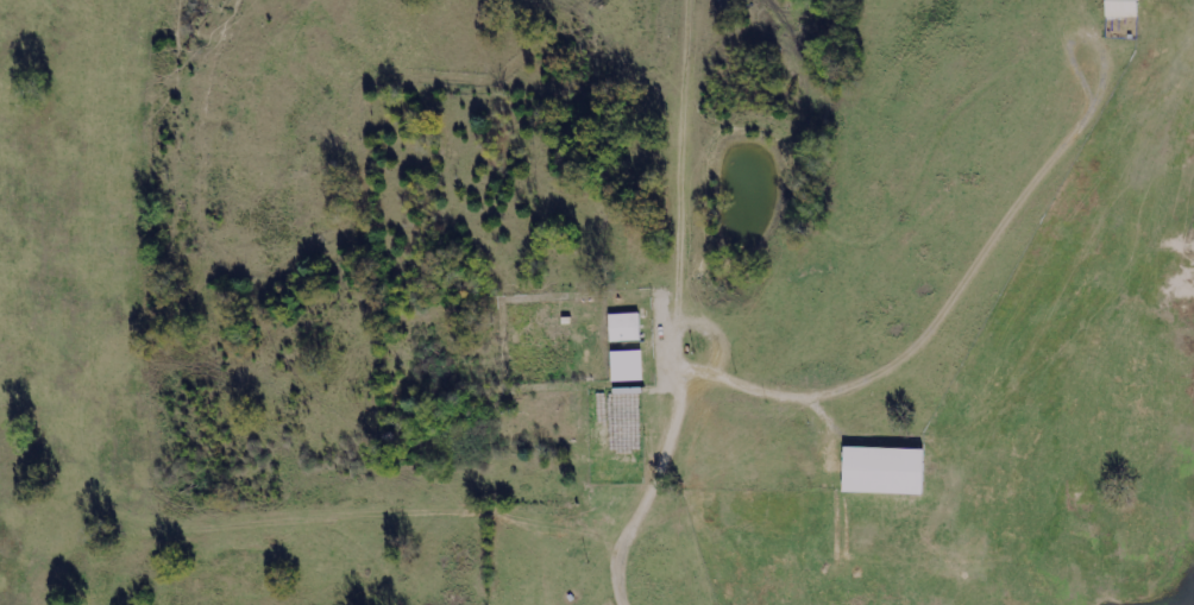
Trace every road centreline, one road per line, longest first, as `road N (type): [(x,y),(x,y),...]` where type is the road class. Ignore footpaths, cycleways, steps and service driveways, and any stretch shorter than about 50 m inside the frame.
road 1 (residential): [(655,604),(648,535),(690,480),(697,0)]

